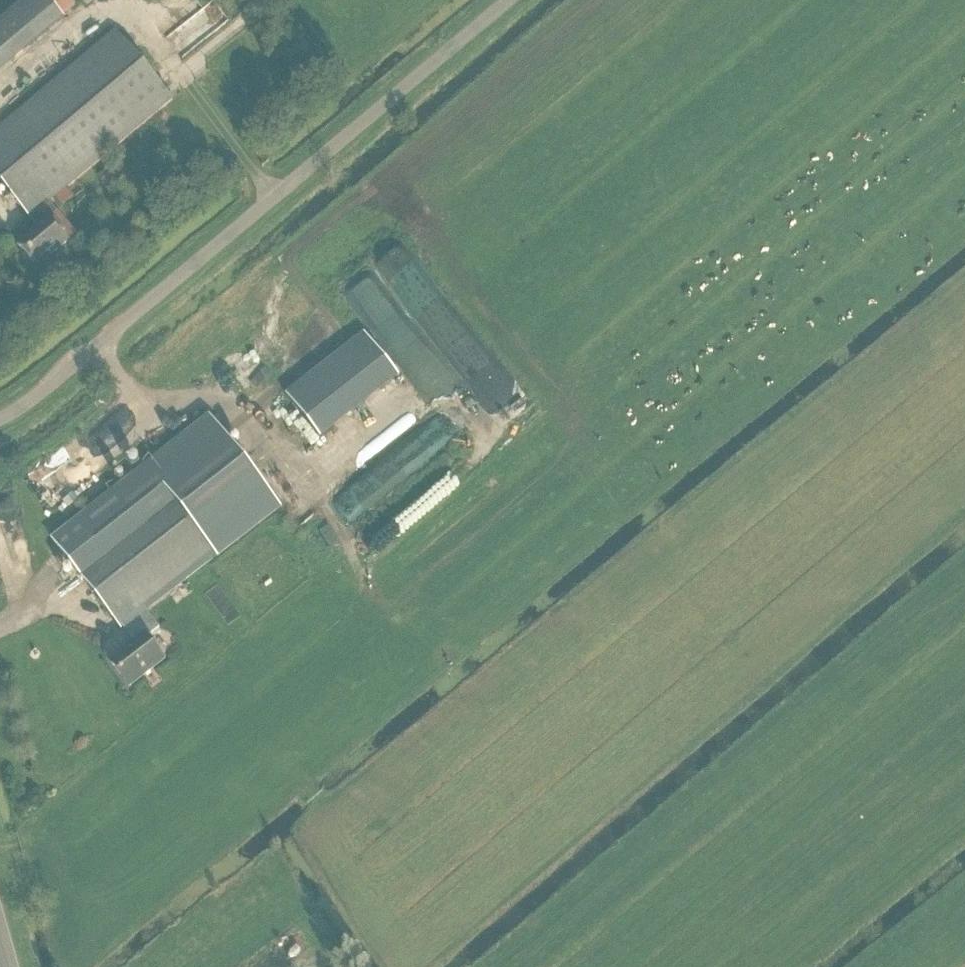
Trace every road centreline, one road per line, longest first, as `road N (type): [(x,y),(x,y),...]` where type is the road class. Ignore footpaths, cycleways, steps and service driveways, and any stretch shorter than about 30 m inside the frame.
road 1 (unclassified): [(0,418),(507,0)]

